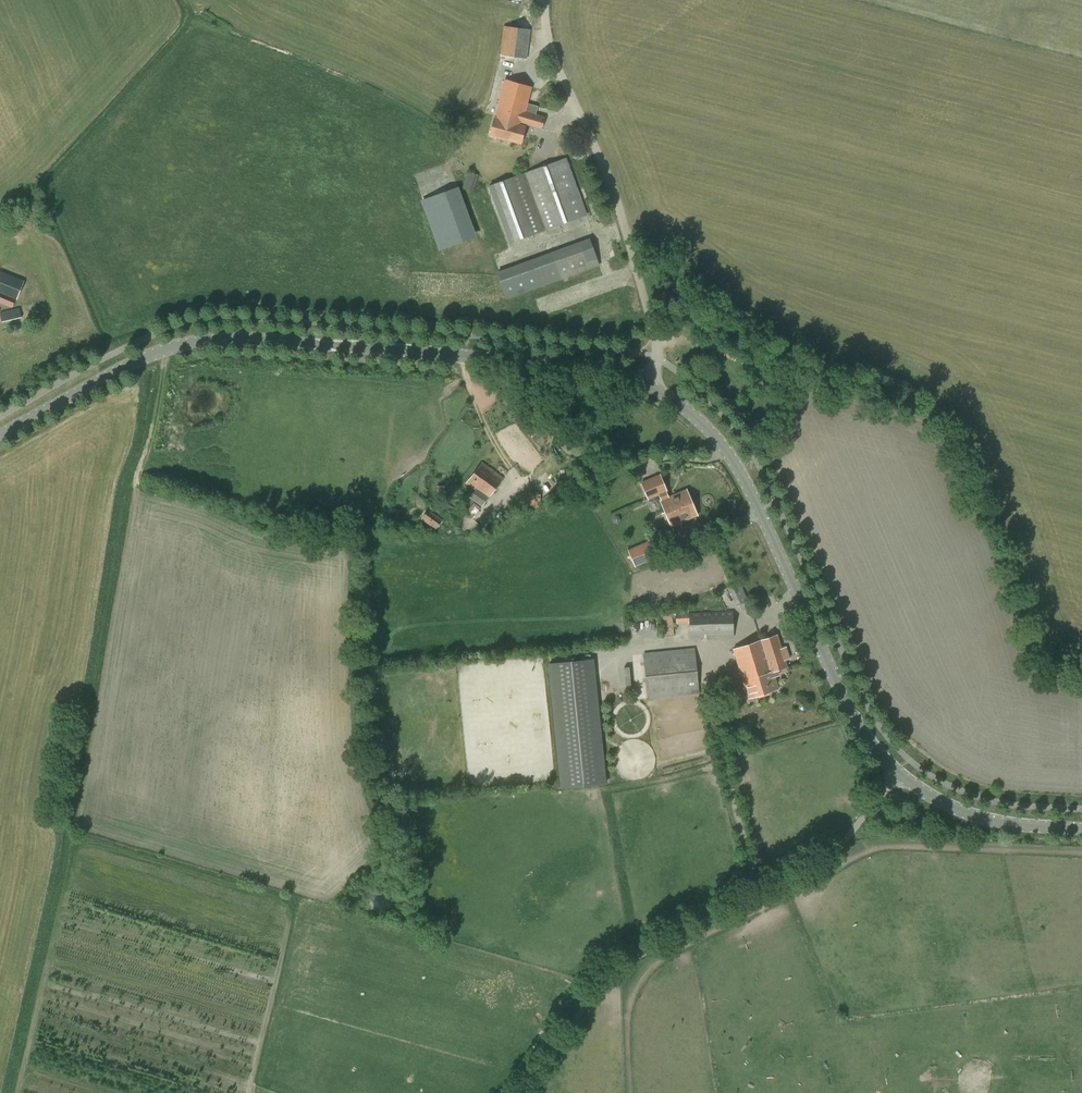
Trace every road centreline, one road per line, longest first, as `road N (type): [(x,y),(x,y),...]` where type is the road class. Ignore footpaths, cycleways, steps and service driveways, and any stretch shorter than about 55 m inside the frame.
road 1 (secondary): [(646,383),(570,365),(209,340),(133,364),(0,437)]
road 2 (secondary): [(1081,829),(971,816),(918,790),(876,752),(733,458),(646,383)]
road 3 (unclassified): [(646,383),(657,348),(621,216),(549,48),(543,0)]

